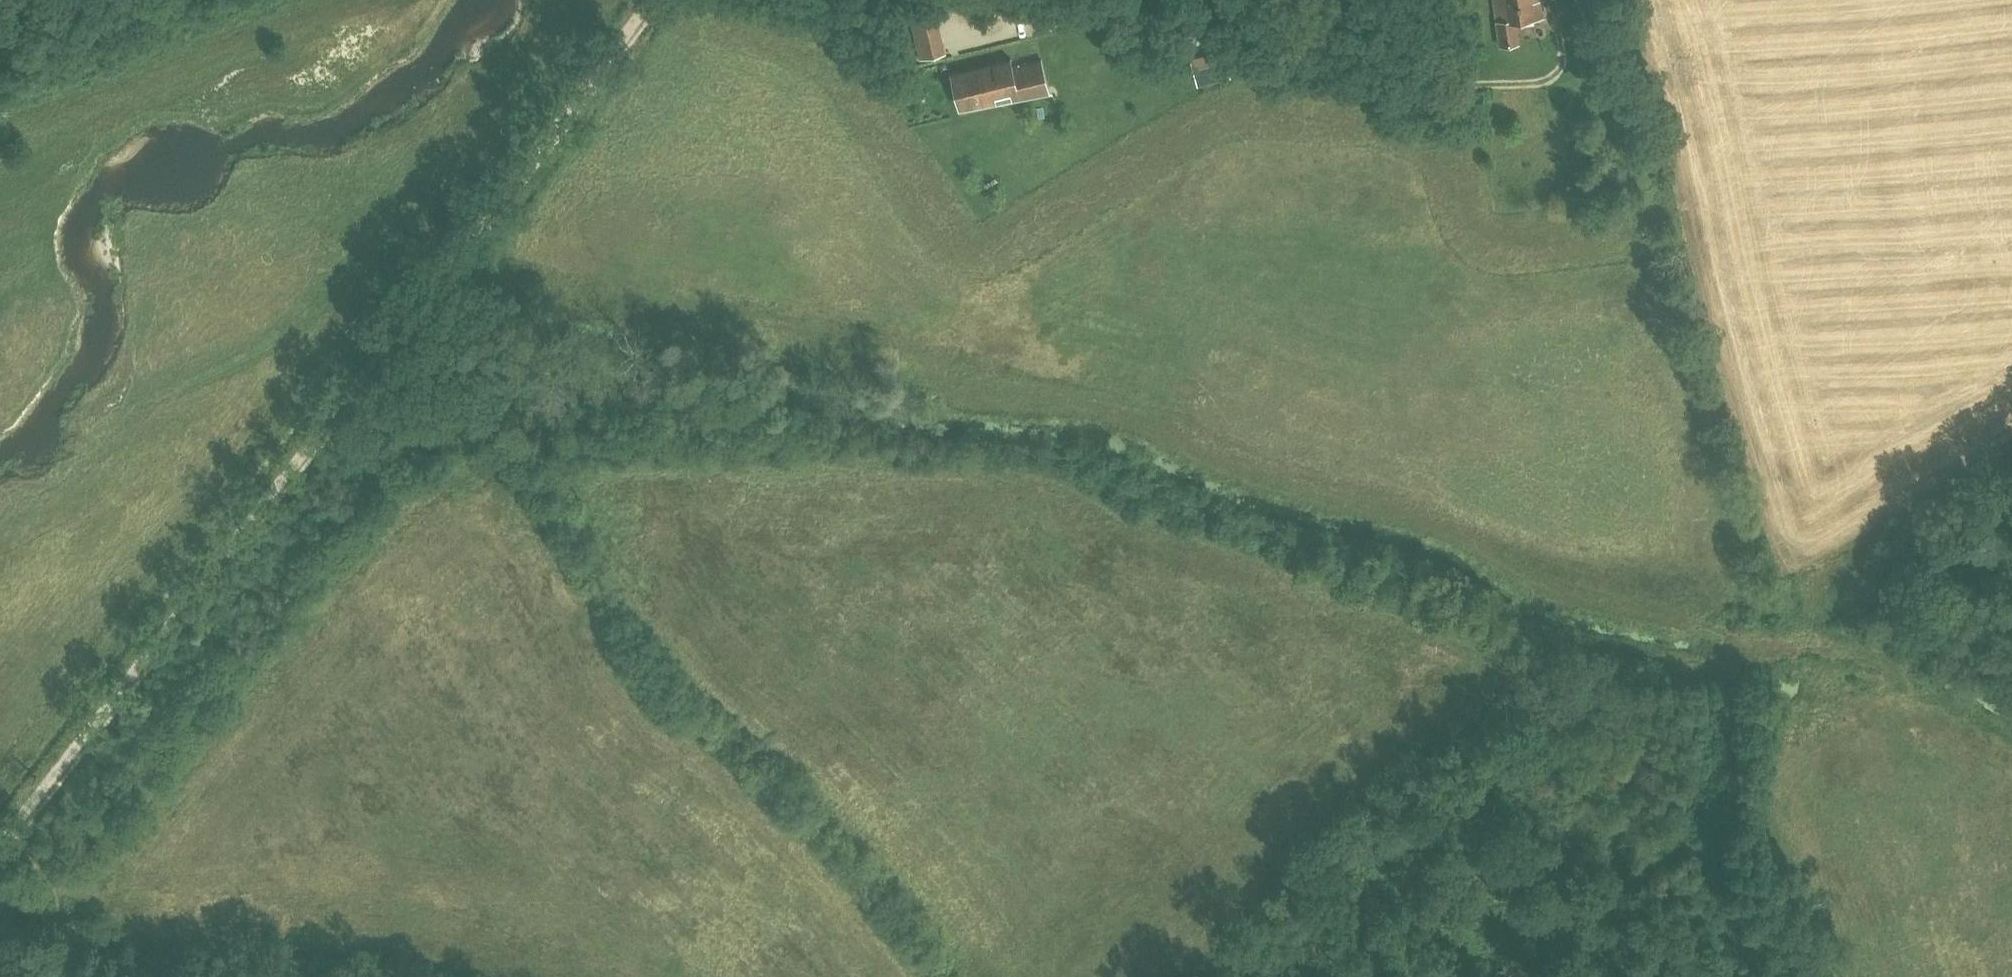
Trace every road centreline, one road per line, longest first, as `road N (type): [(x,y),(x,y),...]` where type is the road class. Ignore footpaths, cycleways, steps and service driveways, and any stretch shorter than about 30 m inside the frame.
road 1 (track): [(0,841),(651,0)]
road 2 (track): [(0,61),(146,0)]

